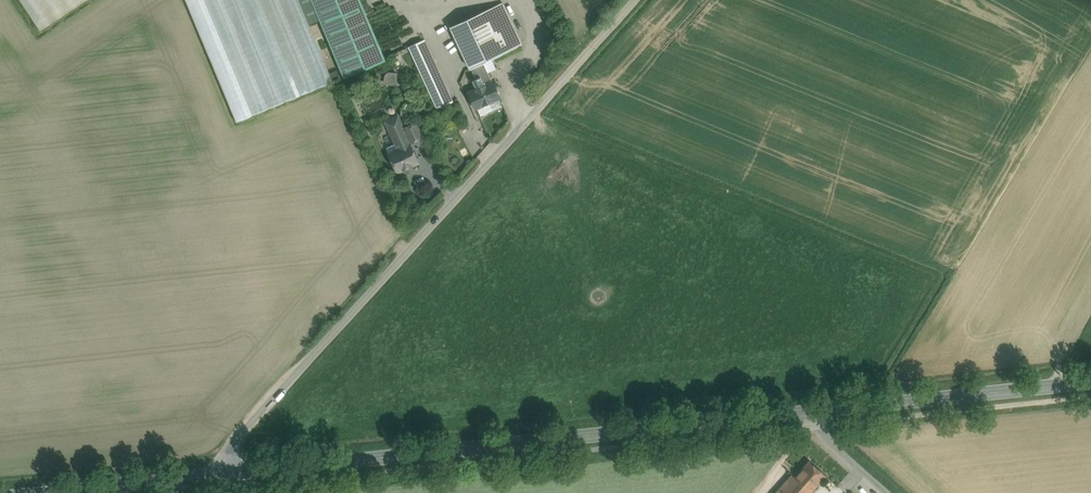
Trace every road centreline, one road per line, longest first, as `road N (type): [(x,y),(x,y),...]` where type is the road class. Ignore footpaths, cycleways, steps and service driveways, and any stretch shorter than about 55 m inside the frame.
road 1 (unclassified): [(204,479),(636,0)]
road 2 (secondary): [(809,414),(204,479)]
road 3 (secondary): [(1090,383),(809,414)]
road 4 (secondary): [(204,479),(70,492)]

